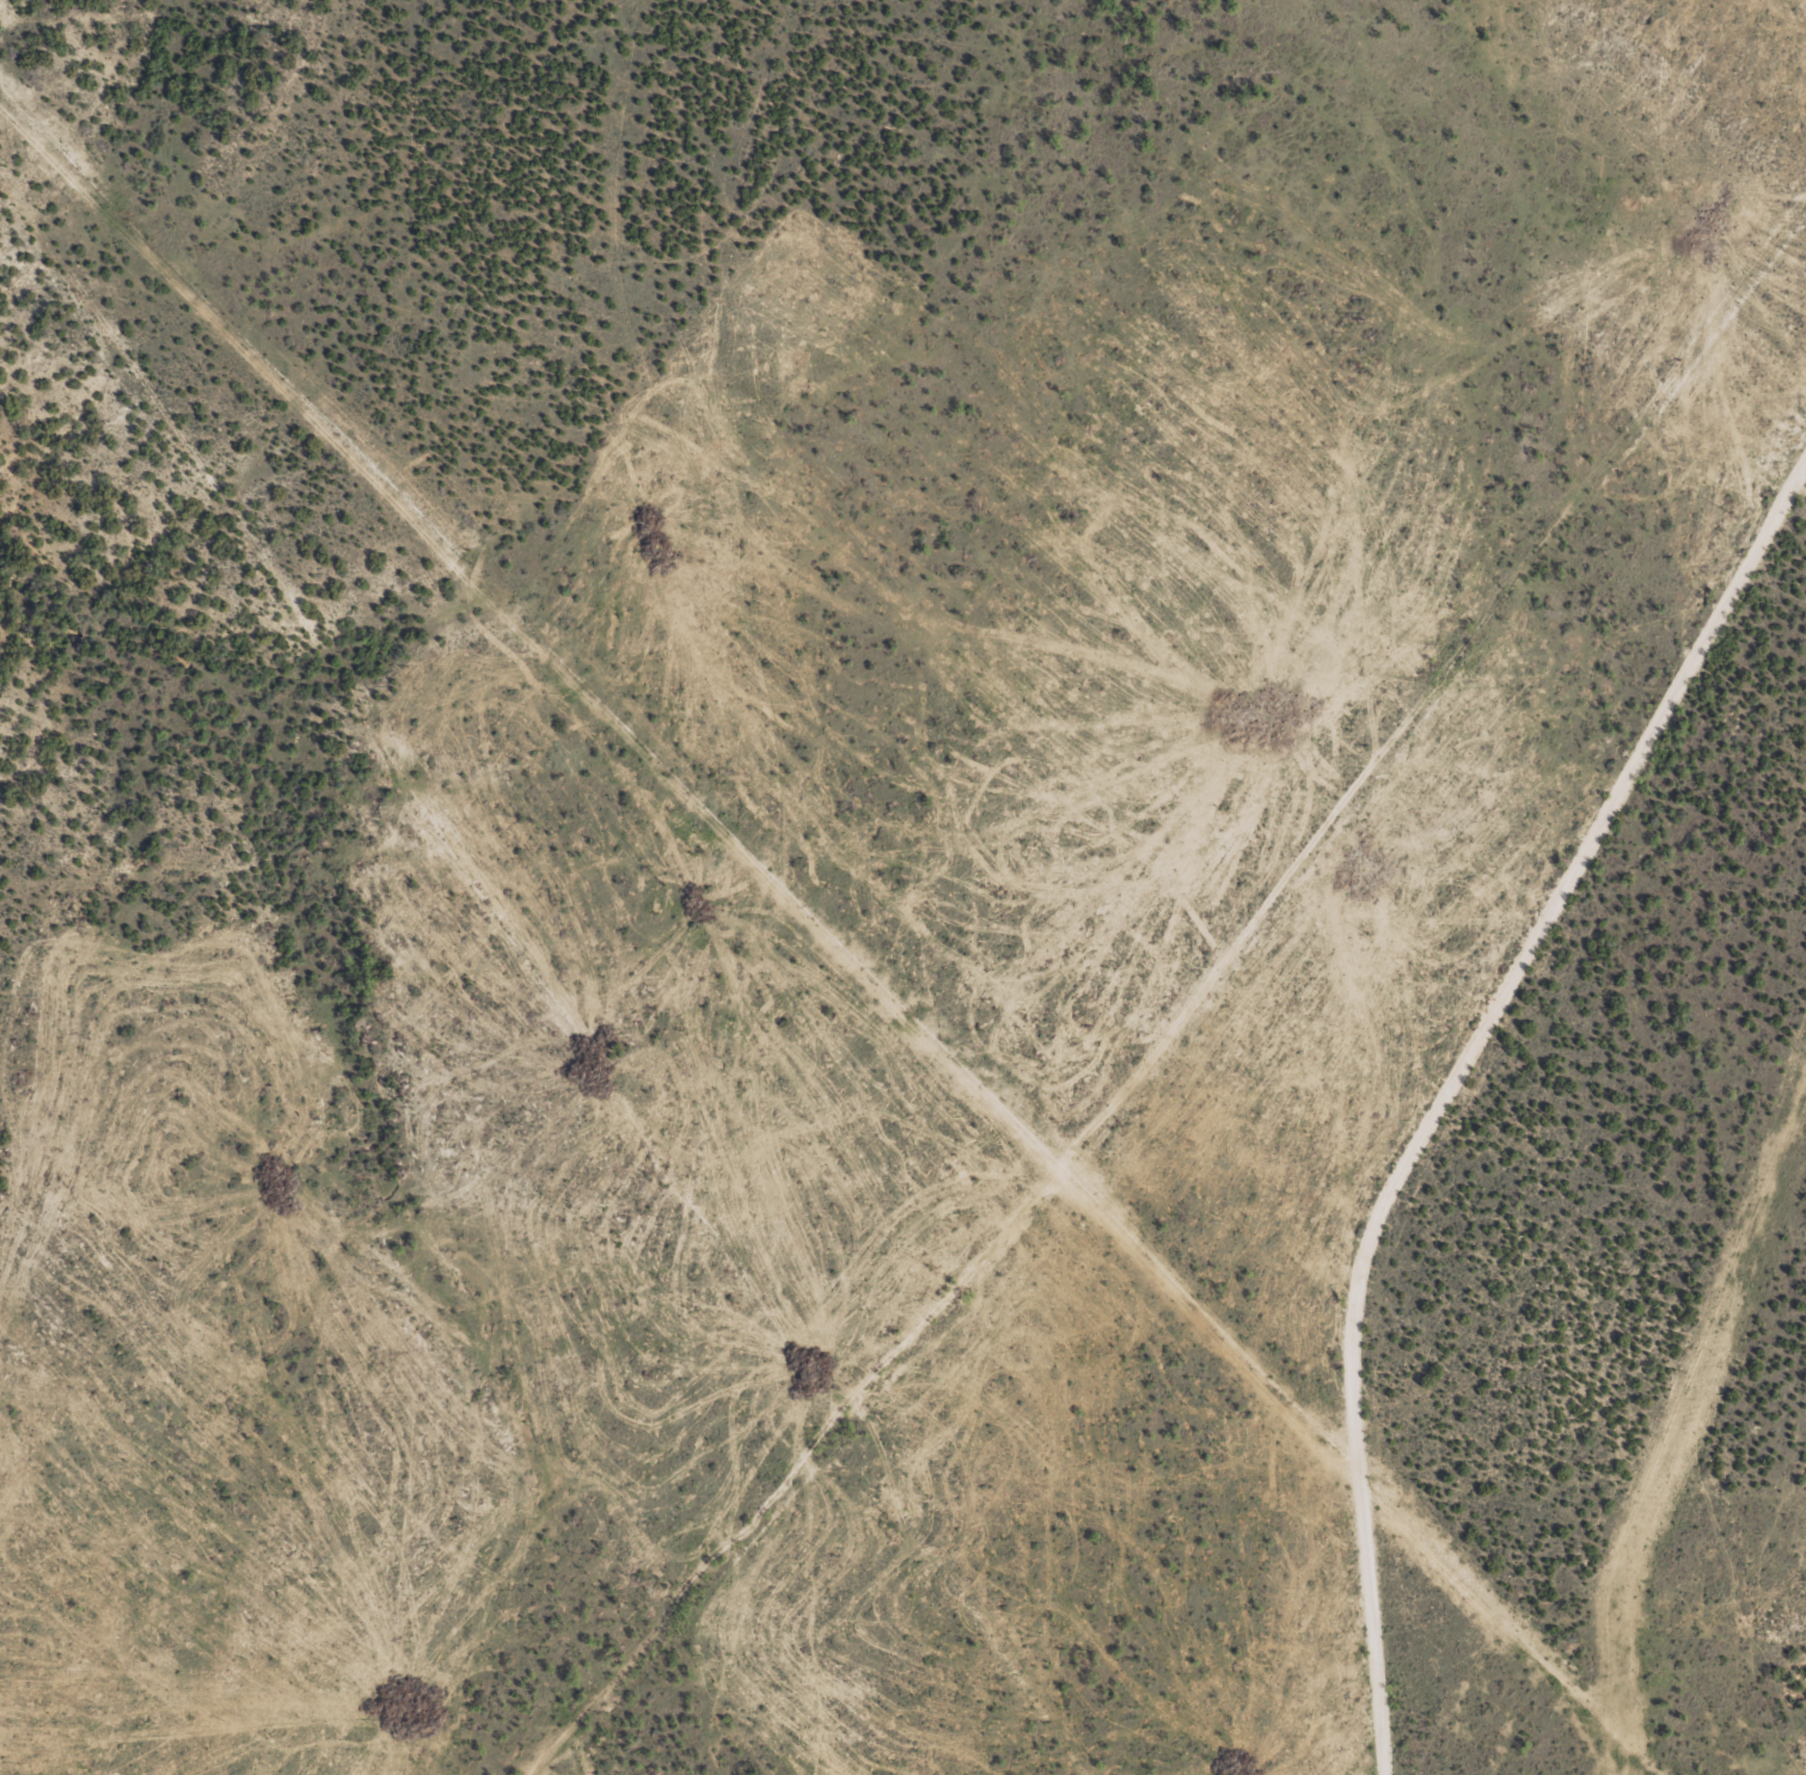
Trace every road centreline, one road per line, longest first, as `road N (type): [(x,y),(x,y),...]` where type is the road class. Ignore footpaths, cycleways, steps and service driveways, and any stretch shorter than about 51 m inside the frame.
road 1 (residential): [(1367,1774),(1348,1642),(1366,1358),(1480,1063),(1805,524)]

